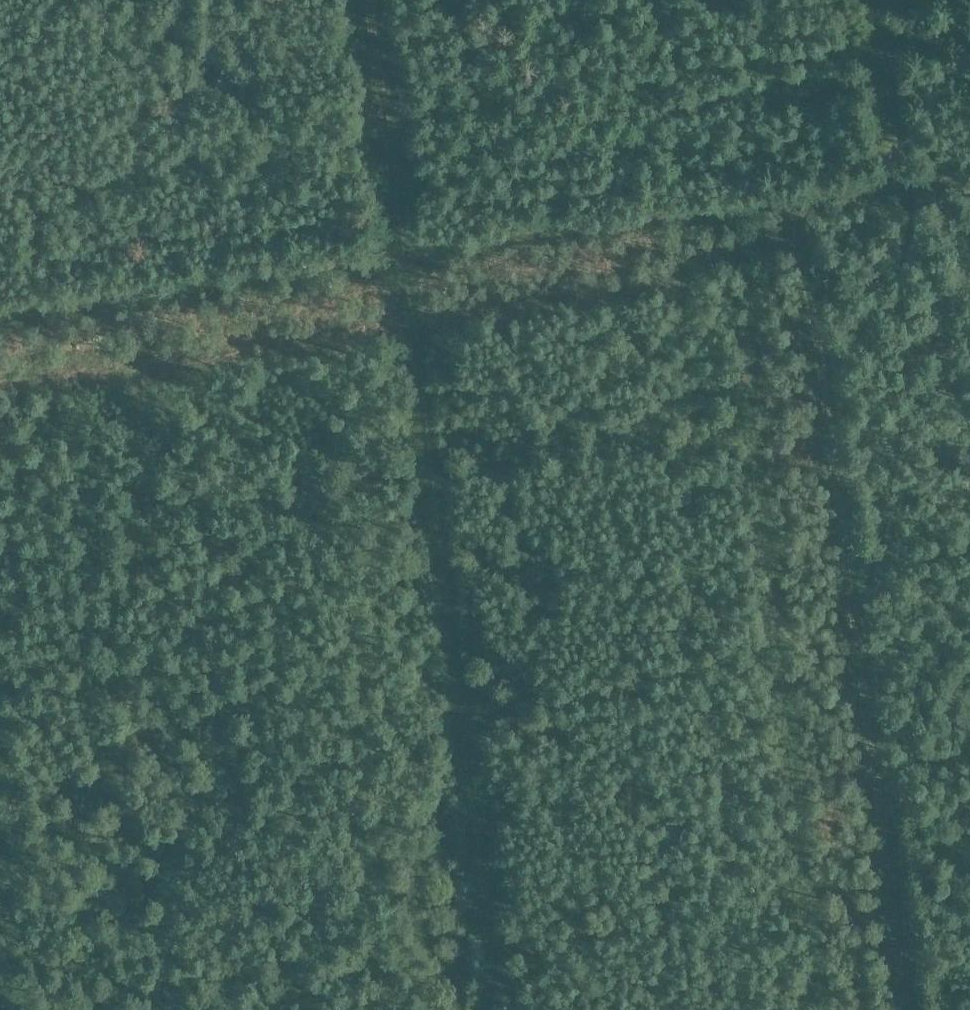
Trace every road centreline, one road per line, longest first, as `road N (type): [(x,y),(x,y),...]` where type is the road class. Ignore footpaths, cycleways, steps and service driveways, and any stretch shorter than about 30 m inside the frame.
road 1 (track): [(369,0),(489,1009)]
road 2 (unclassified): [(969,172),(0,316)]
road 3 (track): [(895,1009),(900,966),(798,196)]
road 4 (track): [(872,0),(896,182)]

